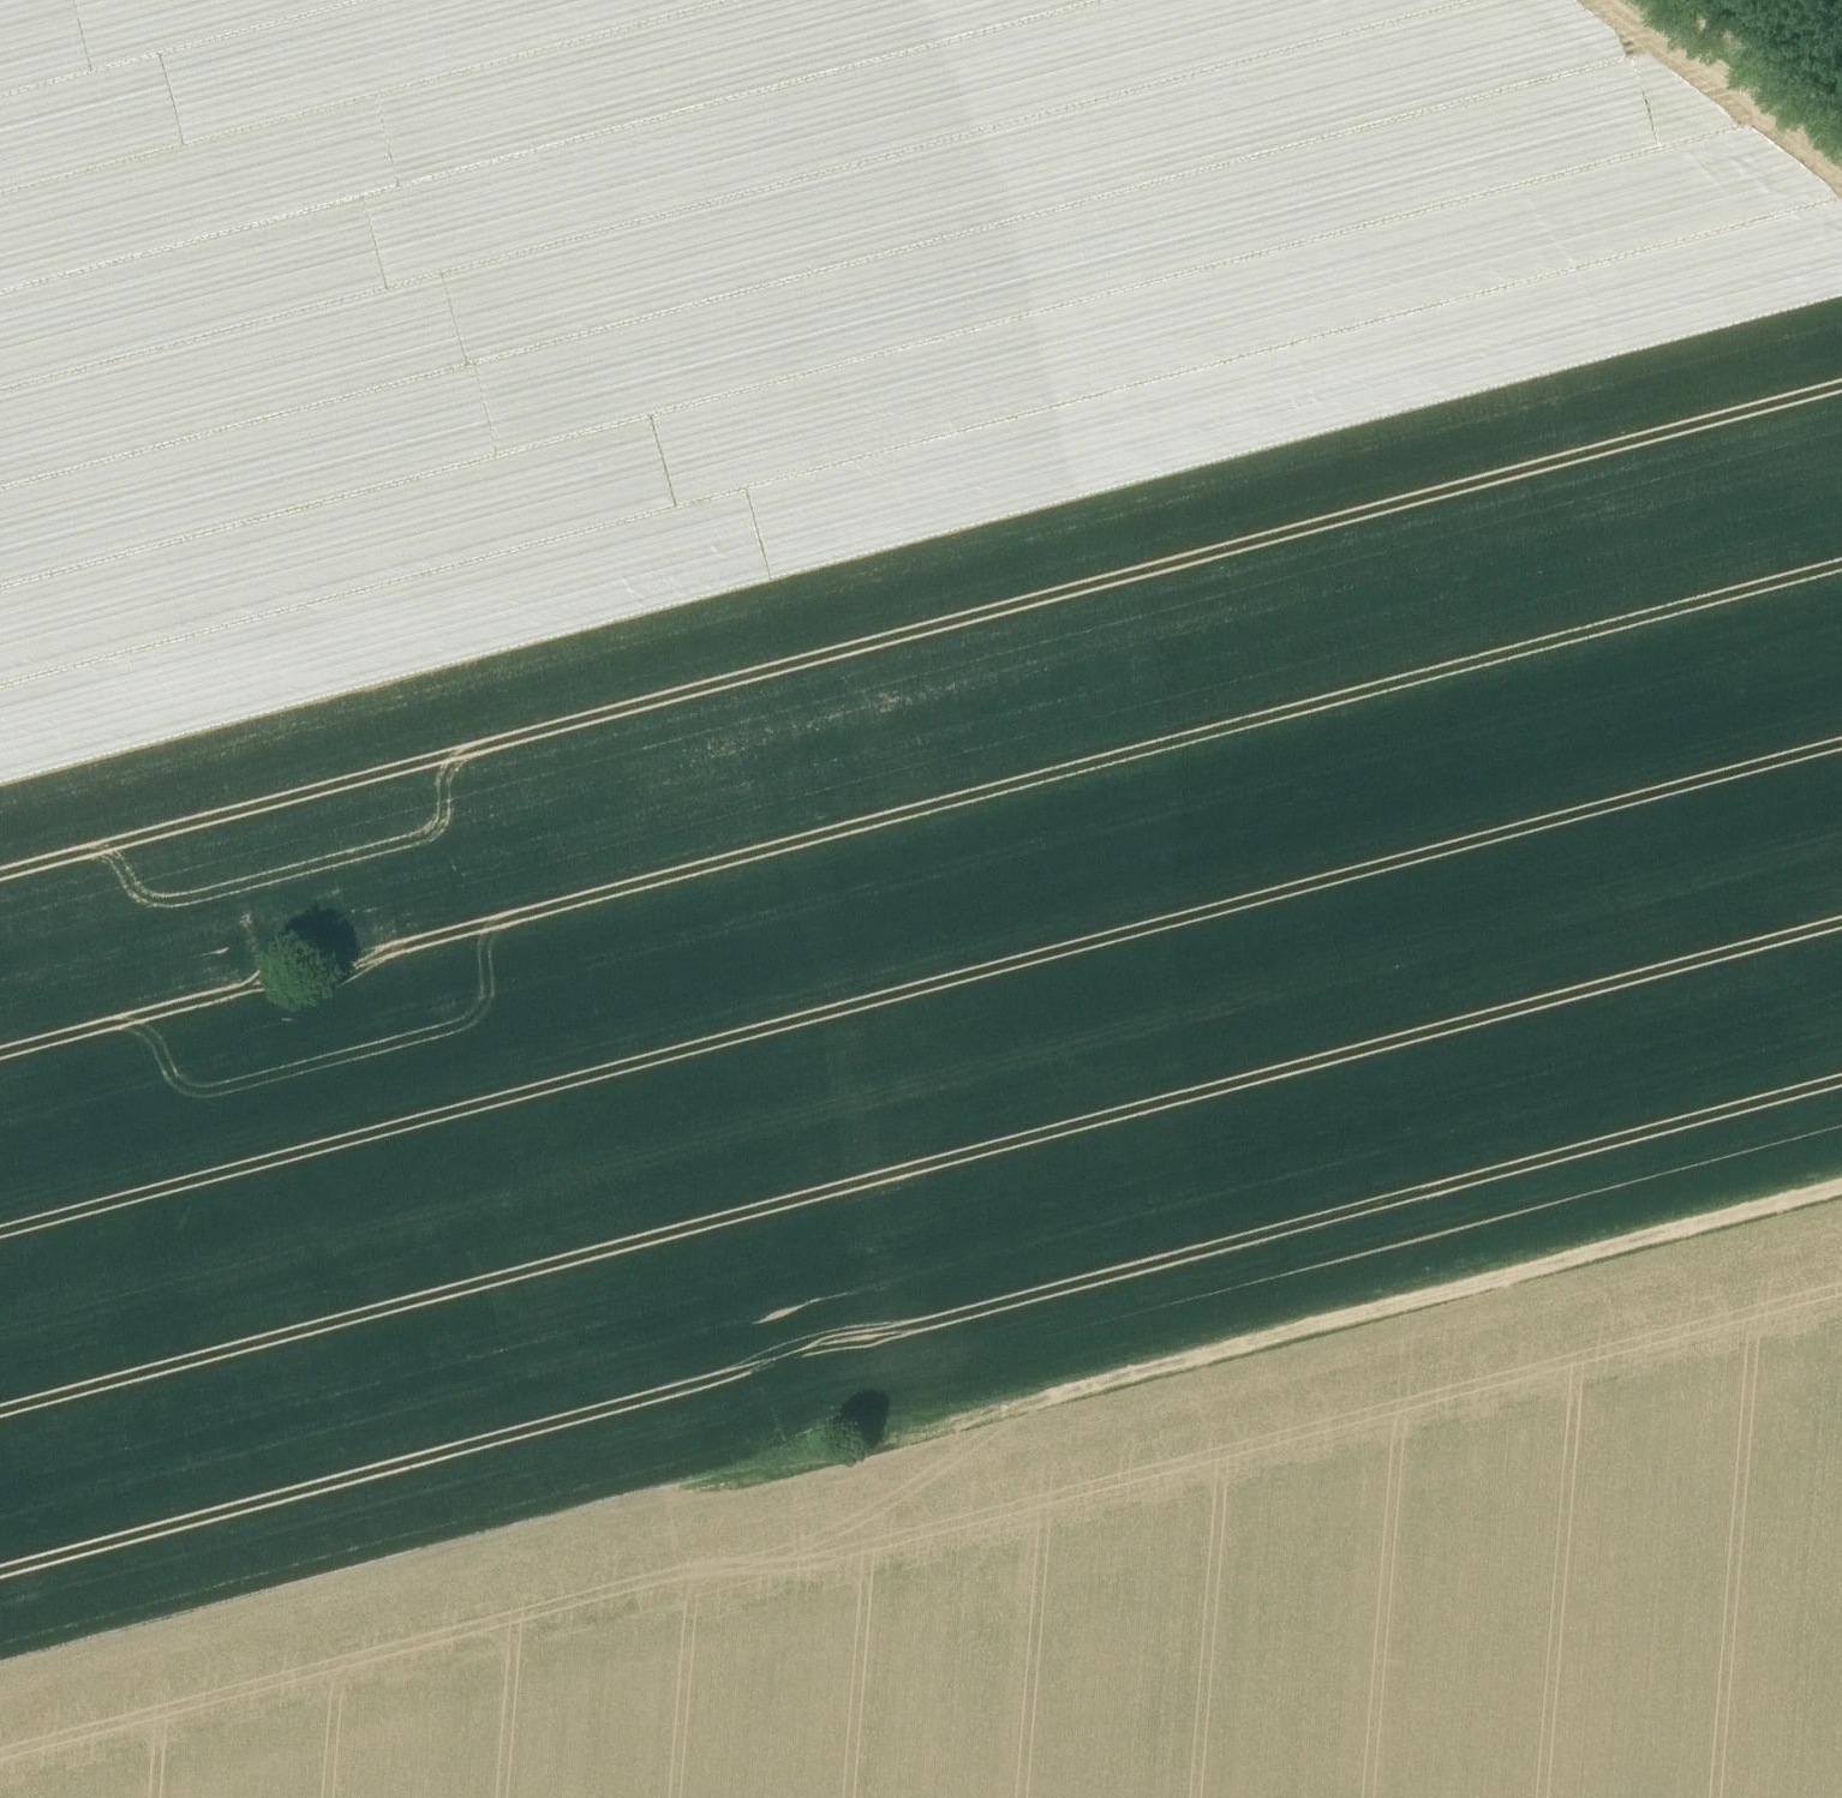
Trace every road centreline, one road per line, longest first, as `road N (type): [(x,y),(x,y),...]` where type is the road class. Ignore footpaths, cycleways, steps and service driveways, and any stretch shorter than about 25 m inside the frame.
road 1 (track): [(1841,1190),(955,1426),(858,1469),(726,1485)]
road 2 (track): [(1841,128),(1670,0)]

